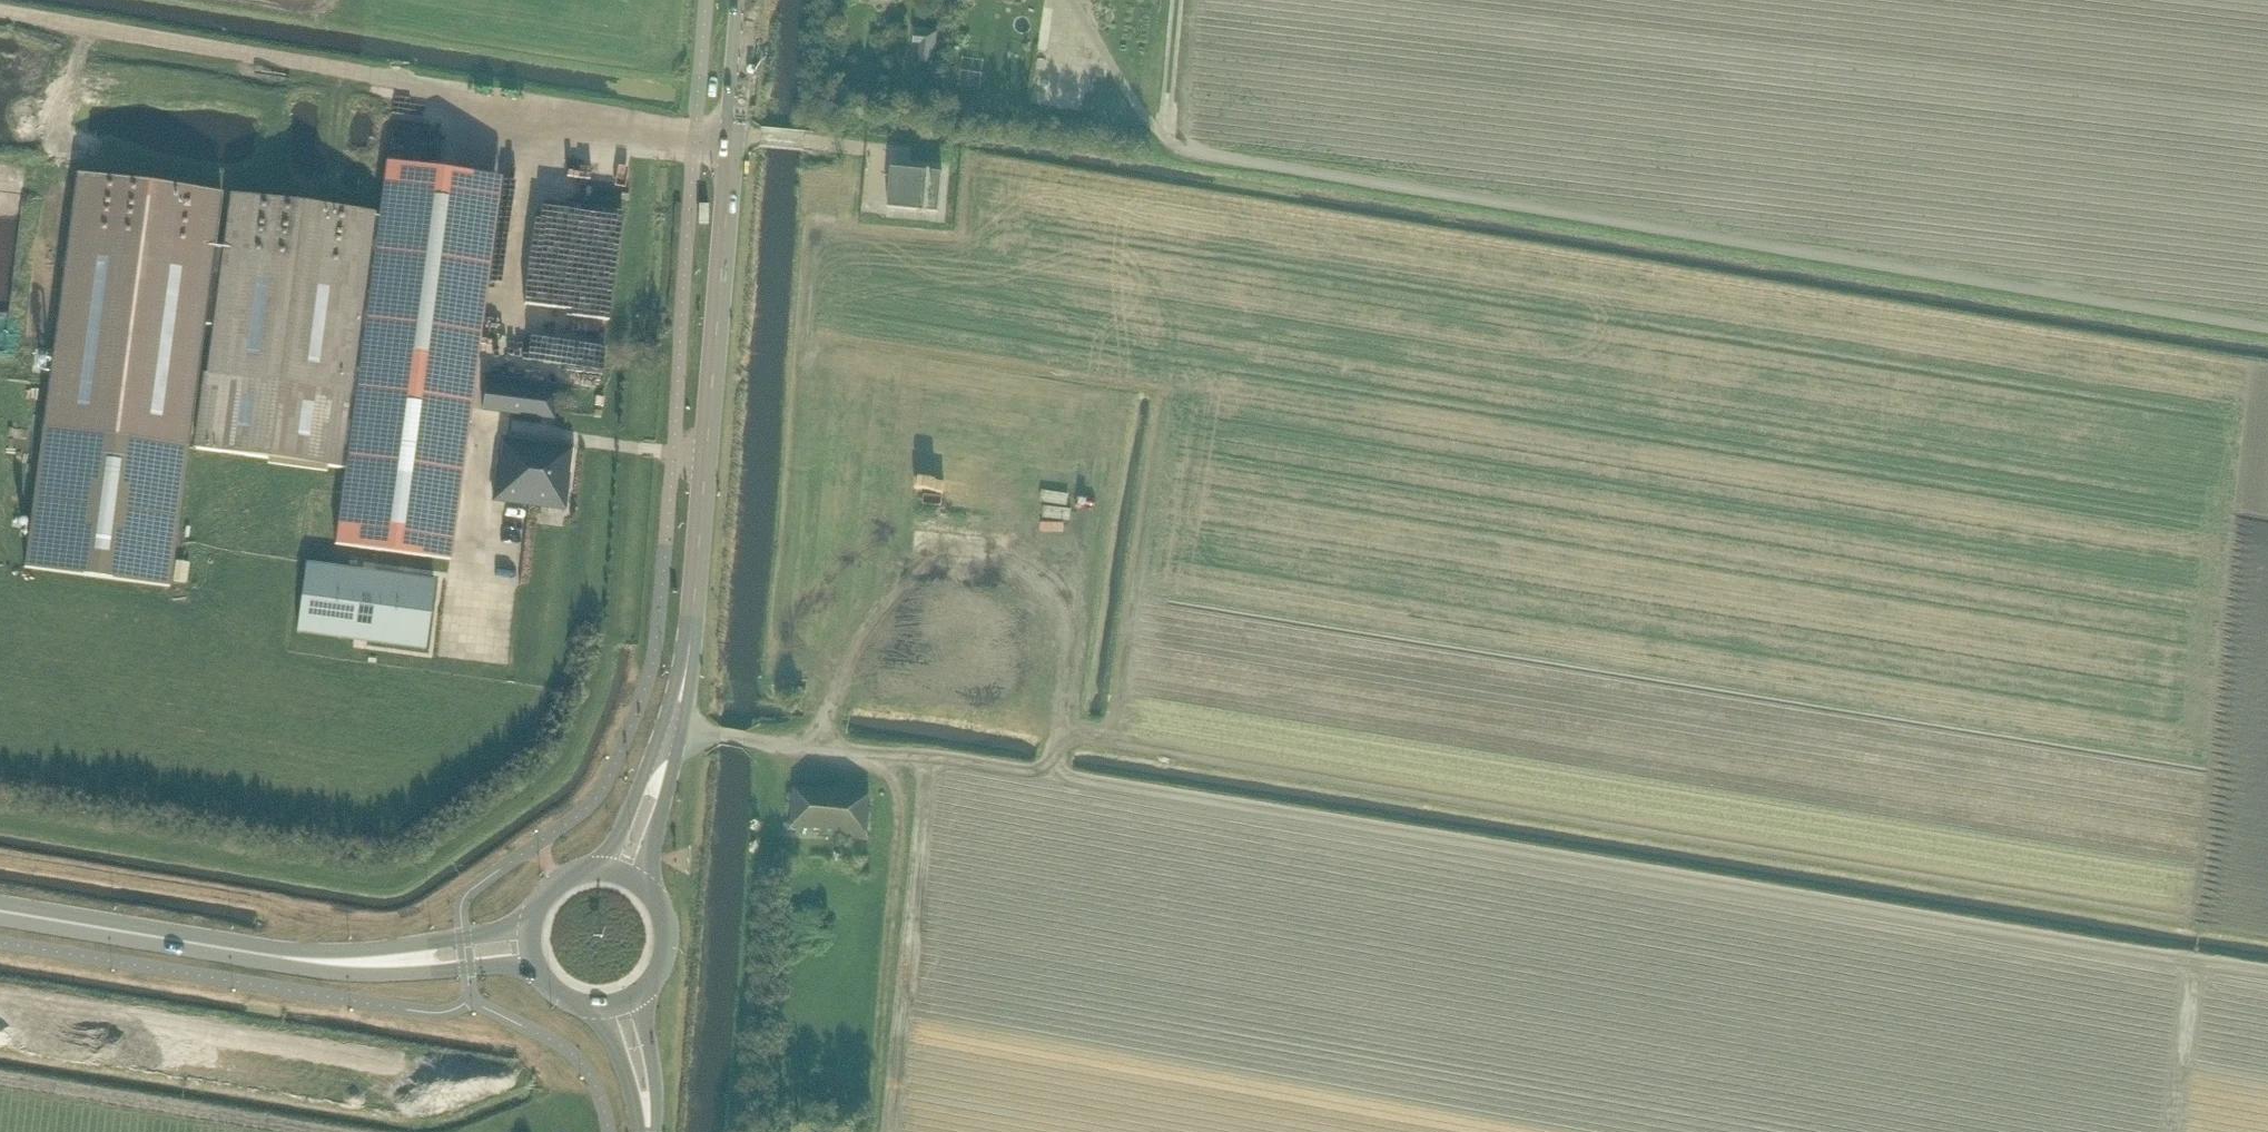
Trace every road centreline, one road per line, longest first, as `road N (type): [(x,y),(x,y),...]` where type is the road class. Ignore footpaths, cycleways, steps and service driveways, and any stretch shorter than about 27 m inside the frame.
road 1 (track): [(1070,0),(1161,133),(1185,152),(2267,327)]
road 2 (tertiary): [(664,757),(690,644),(743,0)]
road 3 (track): [(1275,805),(1053,767),(673,724)]
road 4 (tertiary): [(0,911),(313,963),(391,961)]
road 5 (tertiary): [(391,961),(442,970),(538,964)]
road 6 (tertiary): [(533,926),(437,941),(391,961)]
road 7 (unclassified): [(649,1131),(654,1065),(637,994)]
road 8 (unclassified): [(599,1005),(648,1131)]
road 9 (tertiary): [(642,885),(663,804),(664,757)]
road 10 (tertiary): [(664,757),(635,794),(602,870)]
road 11 (tertiary): [(637,994),(659,971),(668,941),(661,909),(642,885)]

